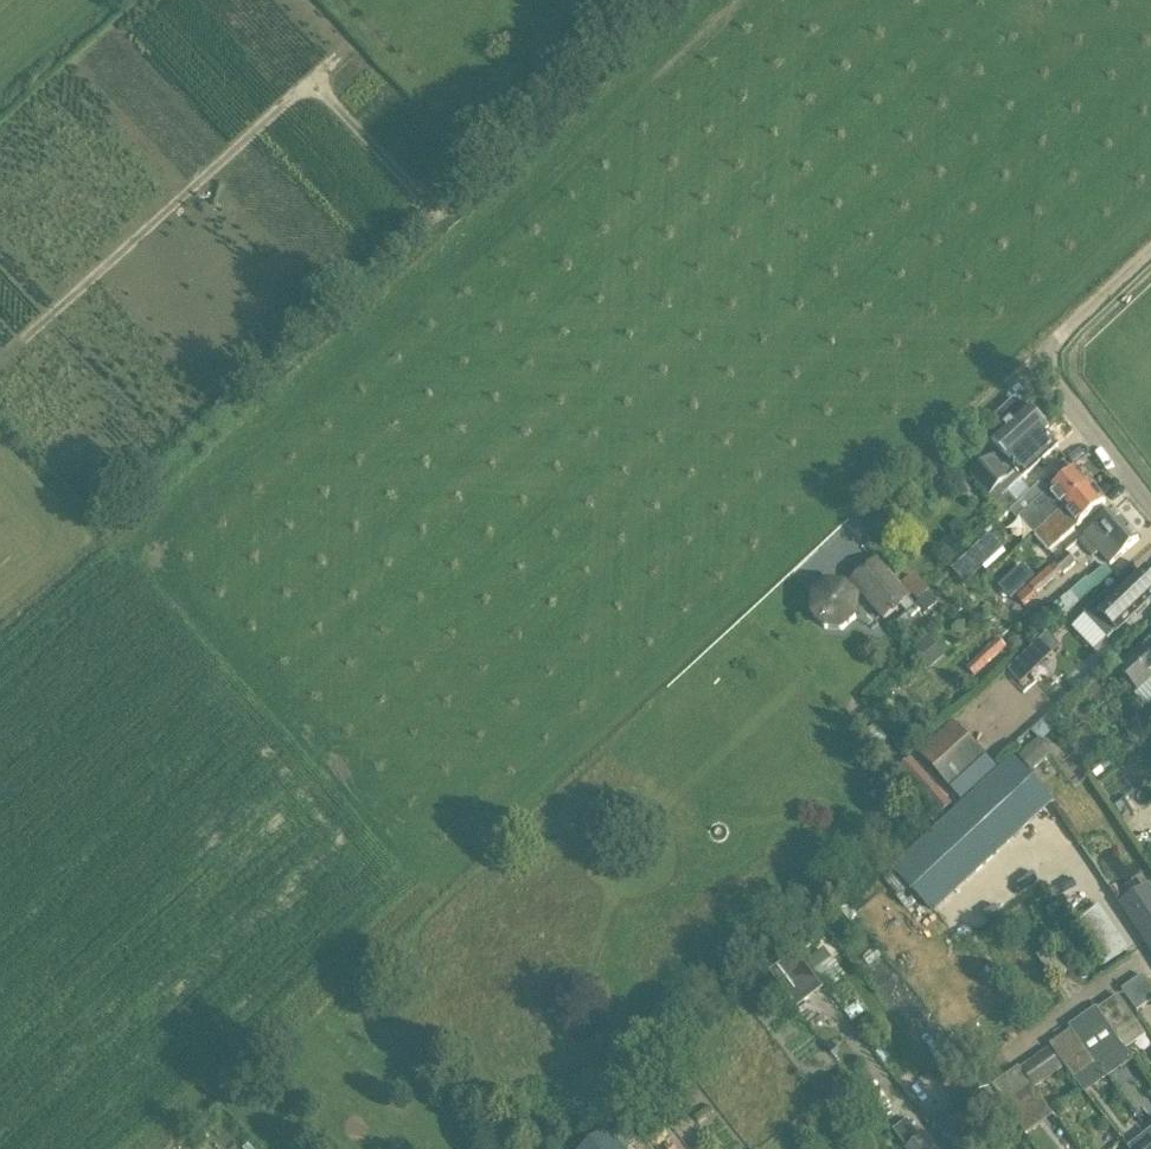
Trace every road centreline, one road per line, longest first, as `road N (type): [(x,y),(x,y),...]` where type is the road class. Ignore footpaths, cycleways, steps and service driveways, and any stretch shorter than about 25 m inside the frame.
road 1 (residential): [(1150,507),(1057,389),(1049,358)]
road 2 (track): [(1049,358),(1058,338),(1150,253)]

